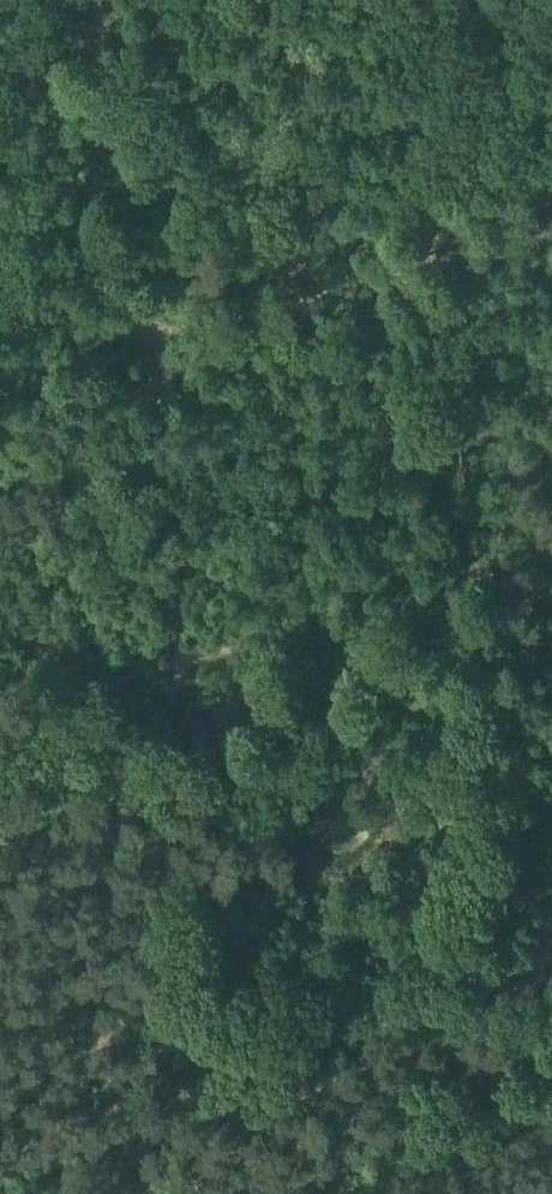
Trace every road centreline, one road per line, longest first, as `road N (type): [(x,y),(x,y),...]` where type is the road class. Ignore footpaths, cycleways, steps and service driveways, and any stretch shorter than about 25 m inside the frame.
road 1 (track): [(98,0),(175,510),(174,705),(153,736),(136,980),(62,1117),(0,1164)]
road 2 (track): [(402,0),(491,769),(517,914),(551,943)]

